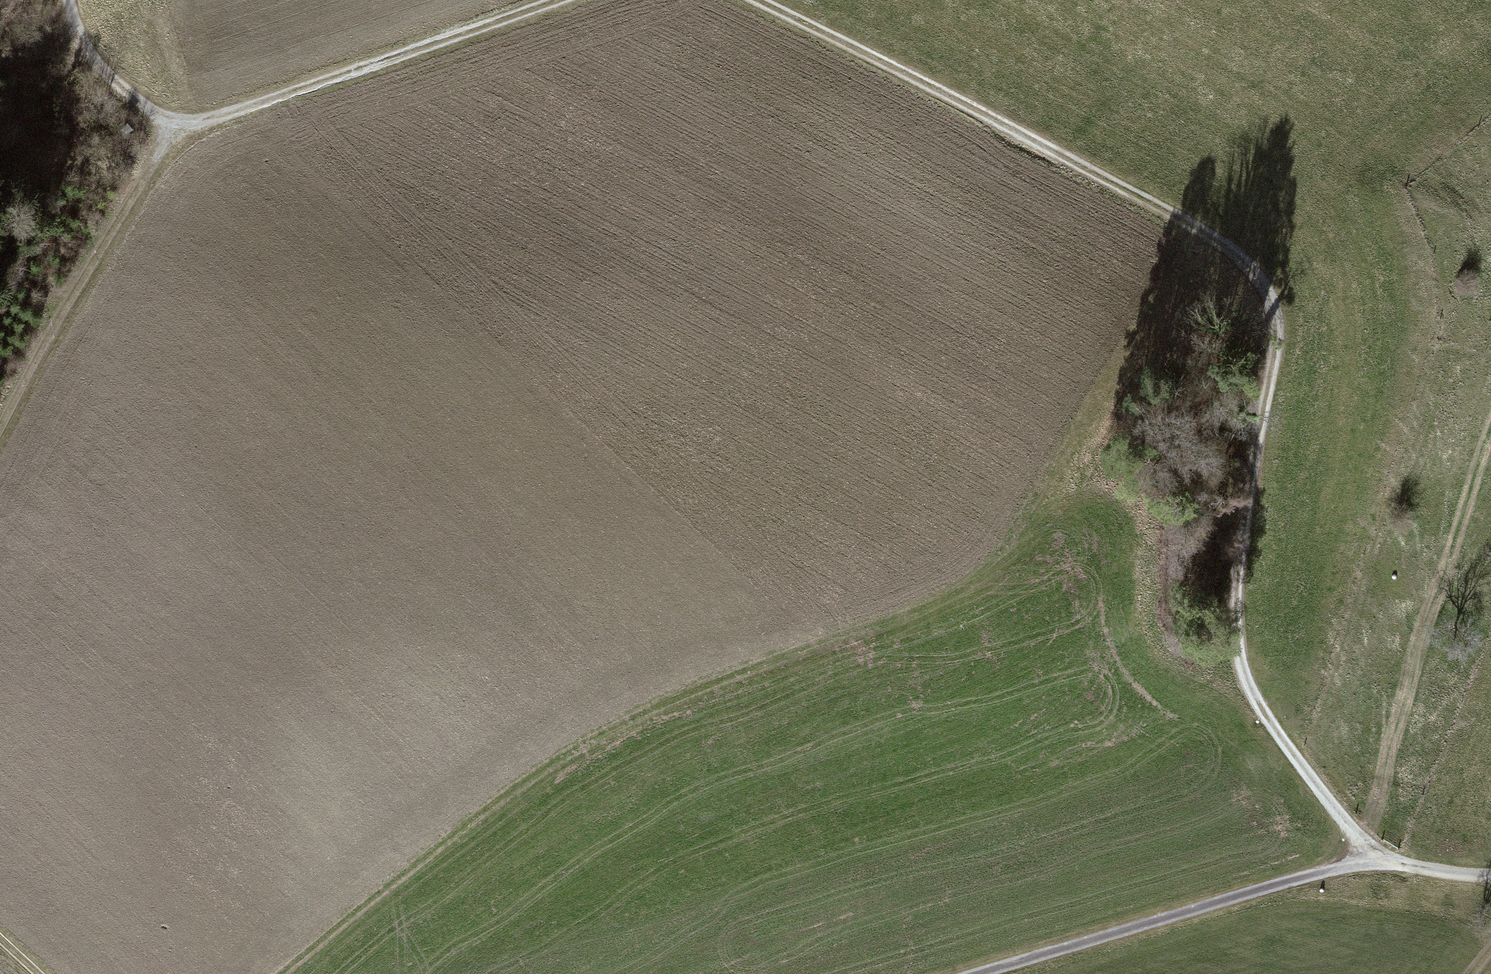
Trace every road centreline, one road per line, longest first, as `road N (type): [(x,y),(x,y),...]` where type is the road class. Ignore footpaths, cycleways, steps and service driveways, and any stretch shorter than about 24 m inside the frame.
road 1 (track): [(748,0),(1215,236),(1258,277),(1276,309),(1278,356),(1258,433),(1234,596),(1238,660),(1257,705),(1372,861),(1490,877)]
road 2 (track): [(281,973),(510,784),(675,687),(868,631),(979,581),(1084,450),(1215,236)]
road 3 (track): [(71,0),(78,33),(116,86),(177,129),(576,0)]
road 4 (track): [(986,973),(1372,861)]
road 5 (track): [(177,129),(0,433)]

